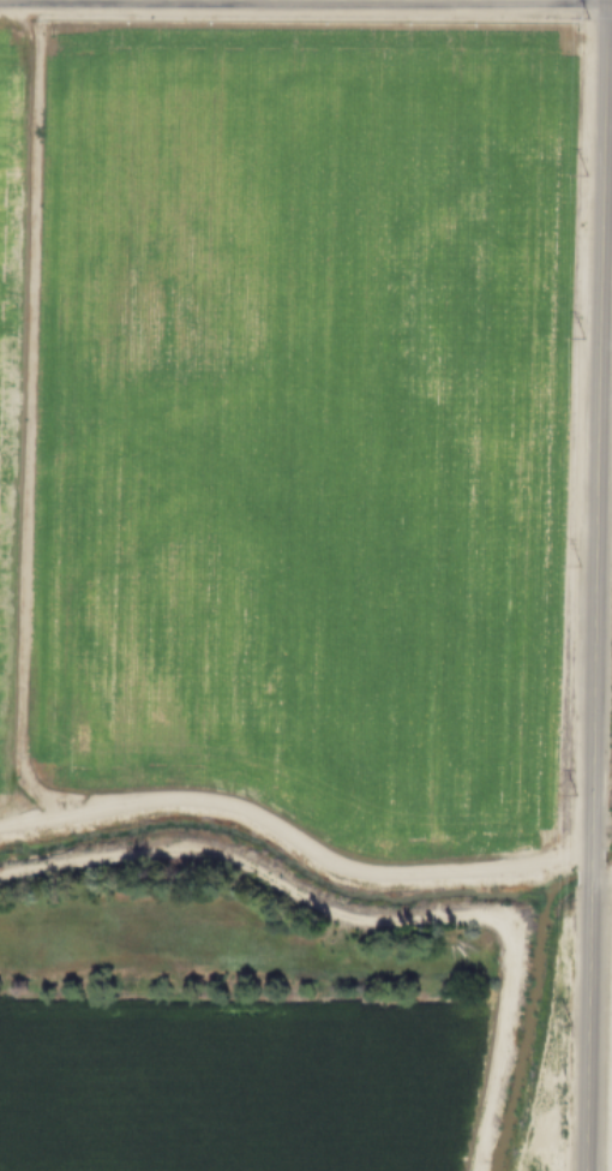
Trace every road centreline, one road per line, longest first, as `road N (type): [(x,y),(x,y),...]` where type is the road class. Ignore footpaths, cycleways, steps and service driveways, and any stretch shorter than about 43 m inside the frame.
road 1 (tertiary): [(586,1170),(610,2)]
road 2 (track): [(55,819),(29,785),(18,746),(40,0)]
road 3 (track): [(0,879),(138,847),(182,848),(344,918),(473,914),(497,921),(508,938),(504,986),(466,1170)]
road 4 (track): [(592,838),(532,866),(408,874),(335,862),(259,817),(194,800),(0,829)]
road 5 (residential): [(40,0),(610,2)]

